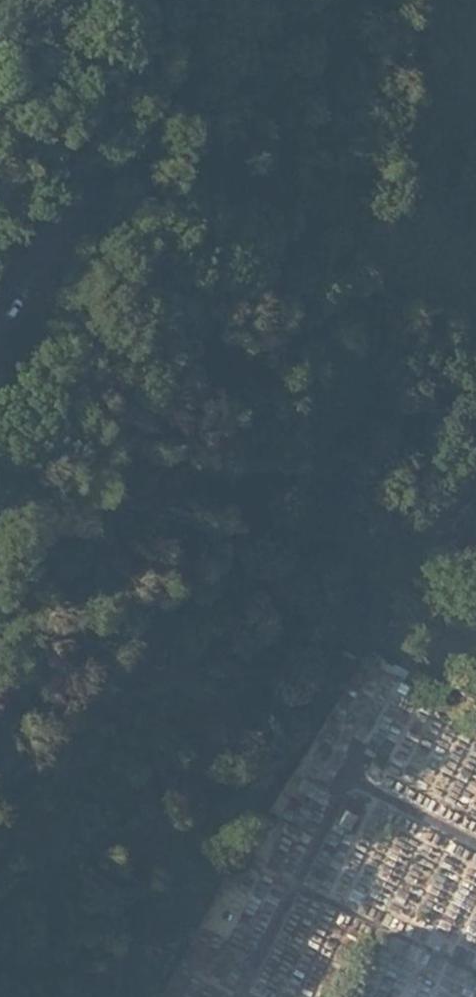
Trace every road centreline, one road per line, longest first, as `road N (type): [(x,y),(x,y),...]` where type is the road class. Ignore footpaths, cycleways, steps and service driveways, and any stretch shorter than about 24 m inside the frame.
road 1 (tertiary): [(0,285),(55,218),(169,0)]

